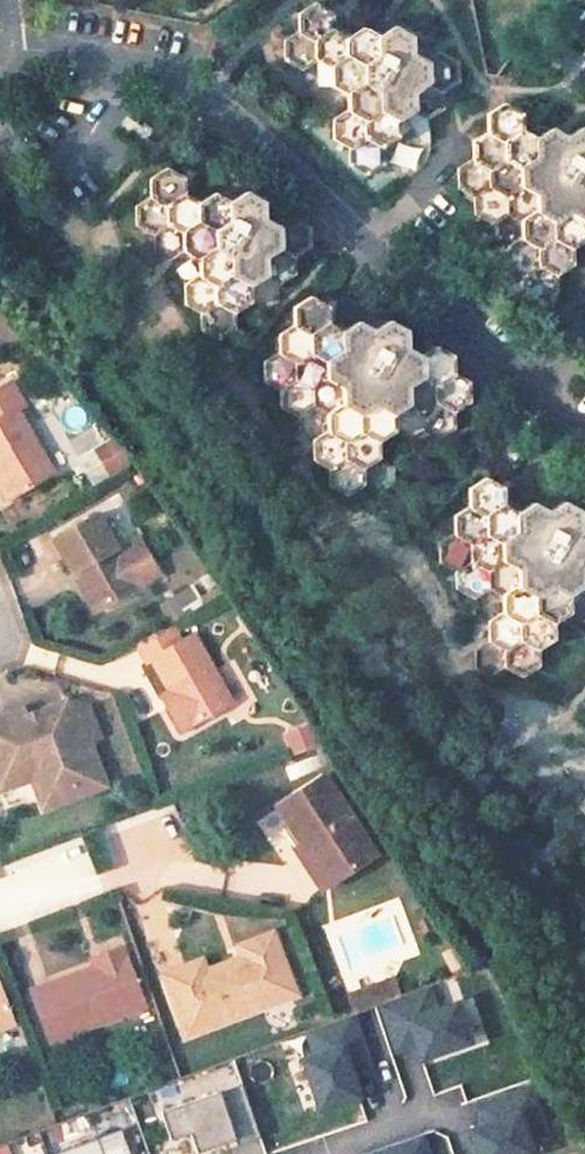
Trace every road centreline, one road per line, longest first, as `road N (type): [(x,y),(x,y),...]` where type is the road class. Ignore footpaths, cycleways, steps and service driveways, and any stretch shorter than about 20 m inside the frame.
road 1 (residential): [(584,441),(414,275),(187,83),(0,43)]

